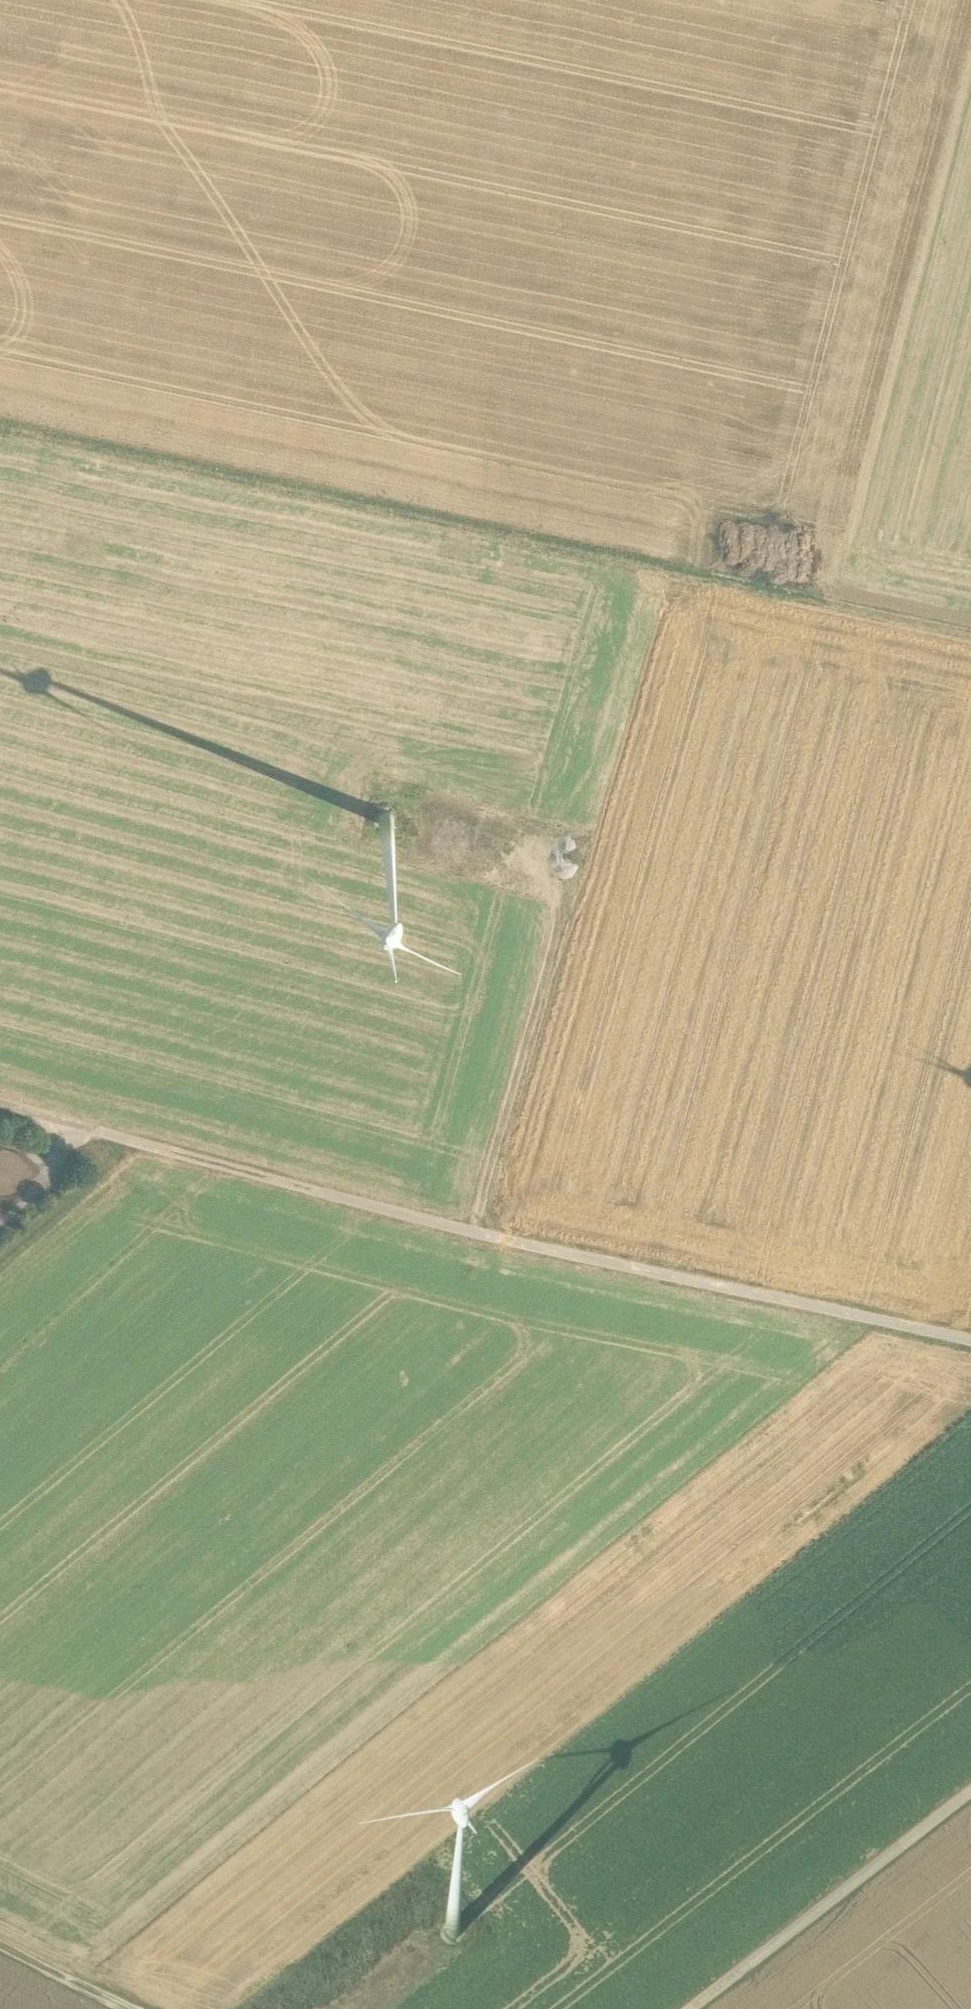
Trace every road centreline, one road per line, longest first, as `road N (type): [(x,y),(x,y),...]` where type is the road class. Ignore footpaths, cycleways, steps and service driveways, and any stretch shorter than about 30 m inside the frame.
road 1 (track): [(0,1108),(515,1245),(970,1341)]
road 2 (track): [(970,640),(0,434)]
road 3 (track): [(695,2008),(970,1794)]
road 4 (track): [(0,1268),(138,1146)]
road 5 (track): [(0,1947),(127,2008)]

